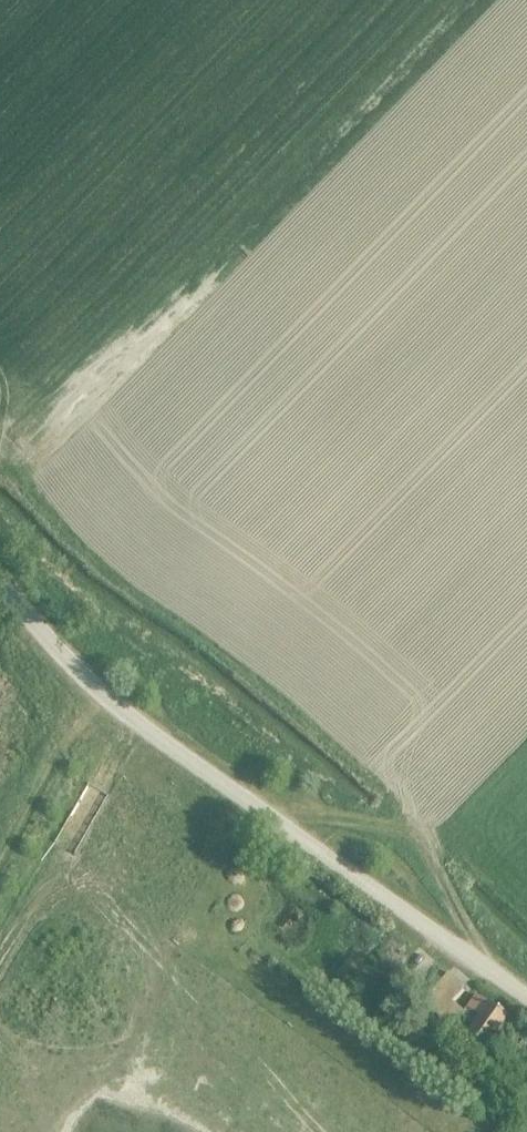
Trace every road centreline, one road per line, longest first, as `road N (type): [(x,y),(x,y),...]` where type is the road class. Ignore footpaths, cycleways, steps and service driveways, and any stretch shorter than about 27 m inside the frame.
road 1 (unclassified): [(526,997),(149,731),(64,656),(0,583)]

